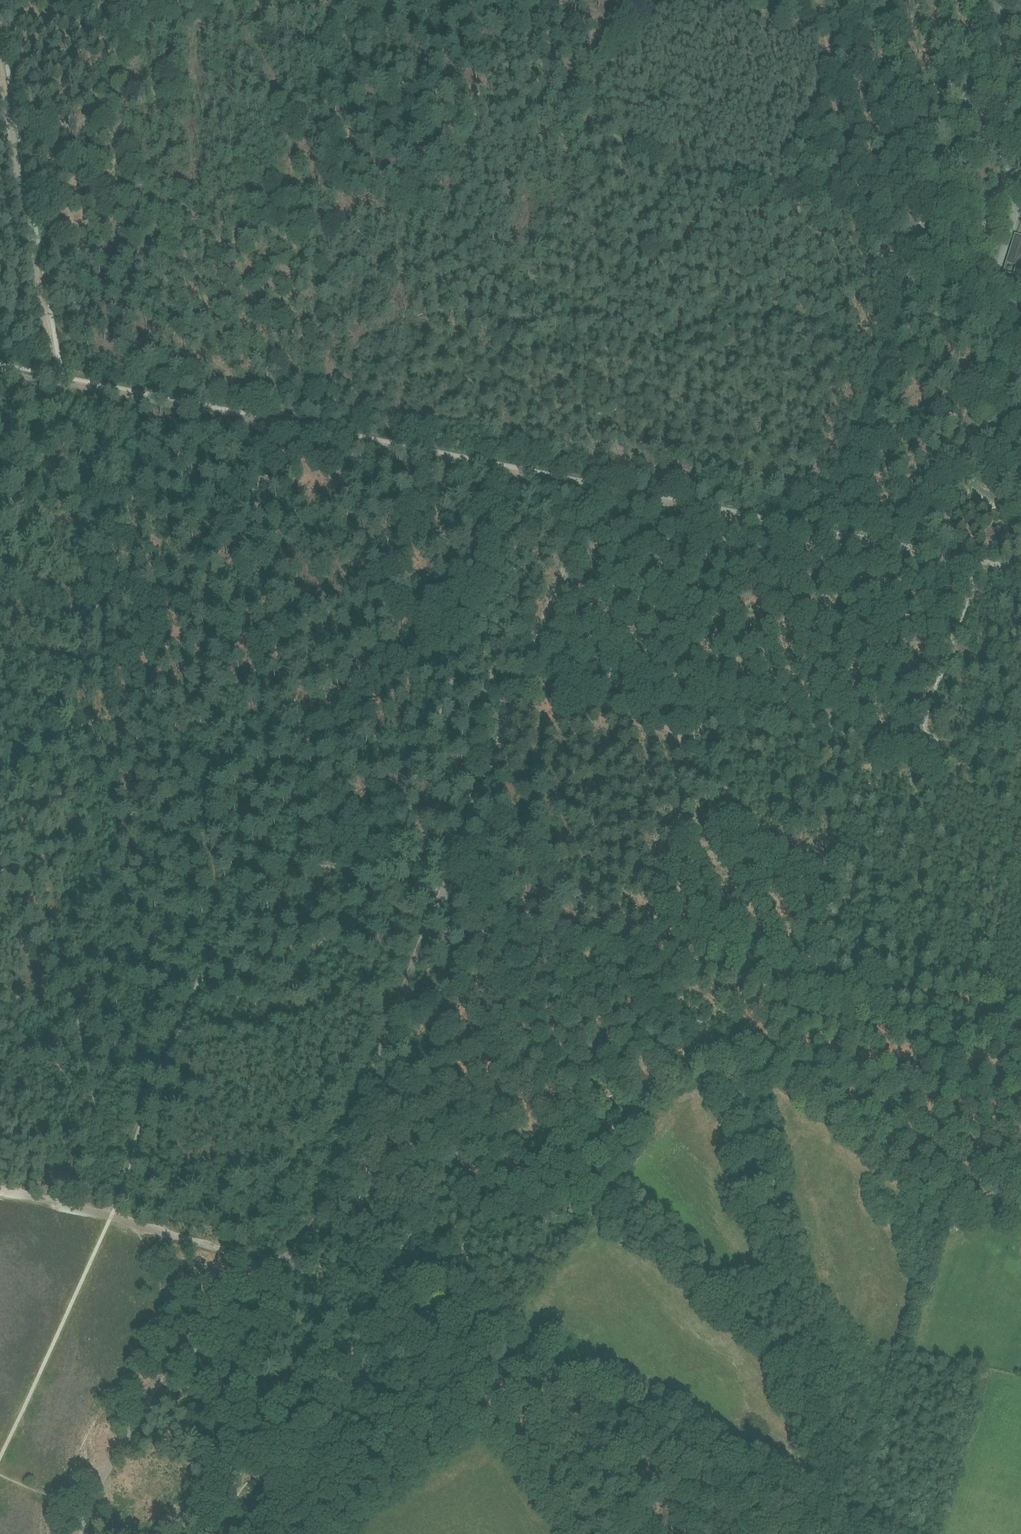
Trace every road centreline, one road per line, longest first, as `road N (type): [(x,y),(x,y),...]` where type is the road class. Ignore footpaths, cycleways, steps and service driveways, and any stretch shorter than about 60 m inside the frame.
road 1 (track): [(0,778),(380,873),(1020,1052)]
road 2 (track): [(1020,1162),(970,1187),(948,1186),(759,1040),(319,1211),(275,1267),(113,1216)]
road 3 (track): [(828,537),(0,368)]
road 4 (track): [(319,1211),(601,483)]
road 5 (track): [(759,1040),(652,952),(709,690),(1020,757)]
road 6 (track): [(88,1533),(98,1490),(148,1405),(221,1316),(275,1267)]
road 7 (track): [(60,380),(0,56)]
road 8 (track): [(1020,812),(972,1040)]
road 9 (track): [(1020,578),(828,537)]
road 10 (unclassified): [(951,275),(911,267),(954,132)]
road 11 (track): [(976,569),(918,734)]
road 12 (track): [(81,386),(0,511)]
road 13 (unclassified): [(951,275),(976,280),(1000,263),(1013,220),(1011,179)]
road 14 (unclassified): [(954,132),(998,0)]

